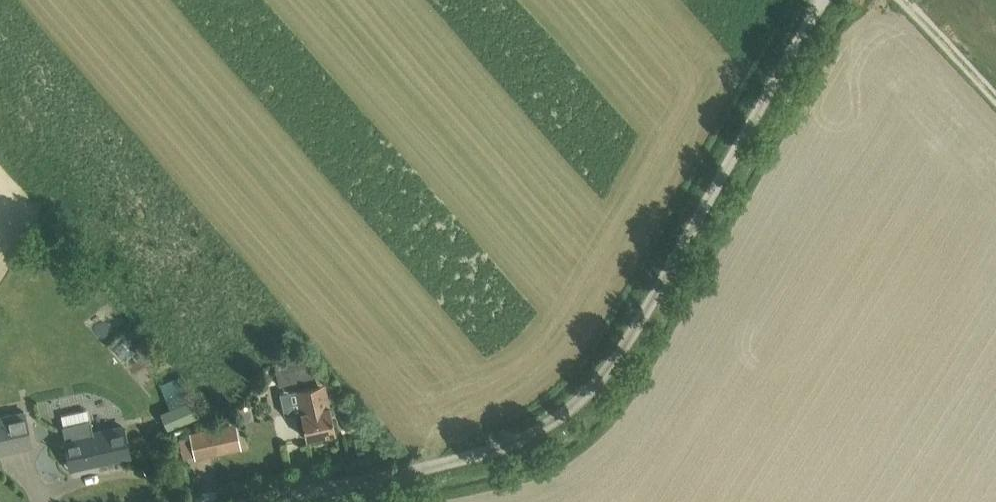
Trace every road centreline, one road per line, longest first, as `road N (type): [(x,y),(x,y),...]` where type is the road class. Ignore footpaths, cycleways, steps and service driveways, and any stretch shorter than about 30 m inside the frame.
road 1 (unclassified): [(259,501),(509,449),(586,399),(618,359),(823,0)]
road 2 (track): [(995,96),(910,0)]

